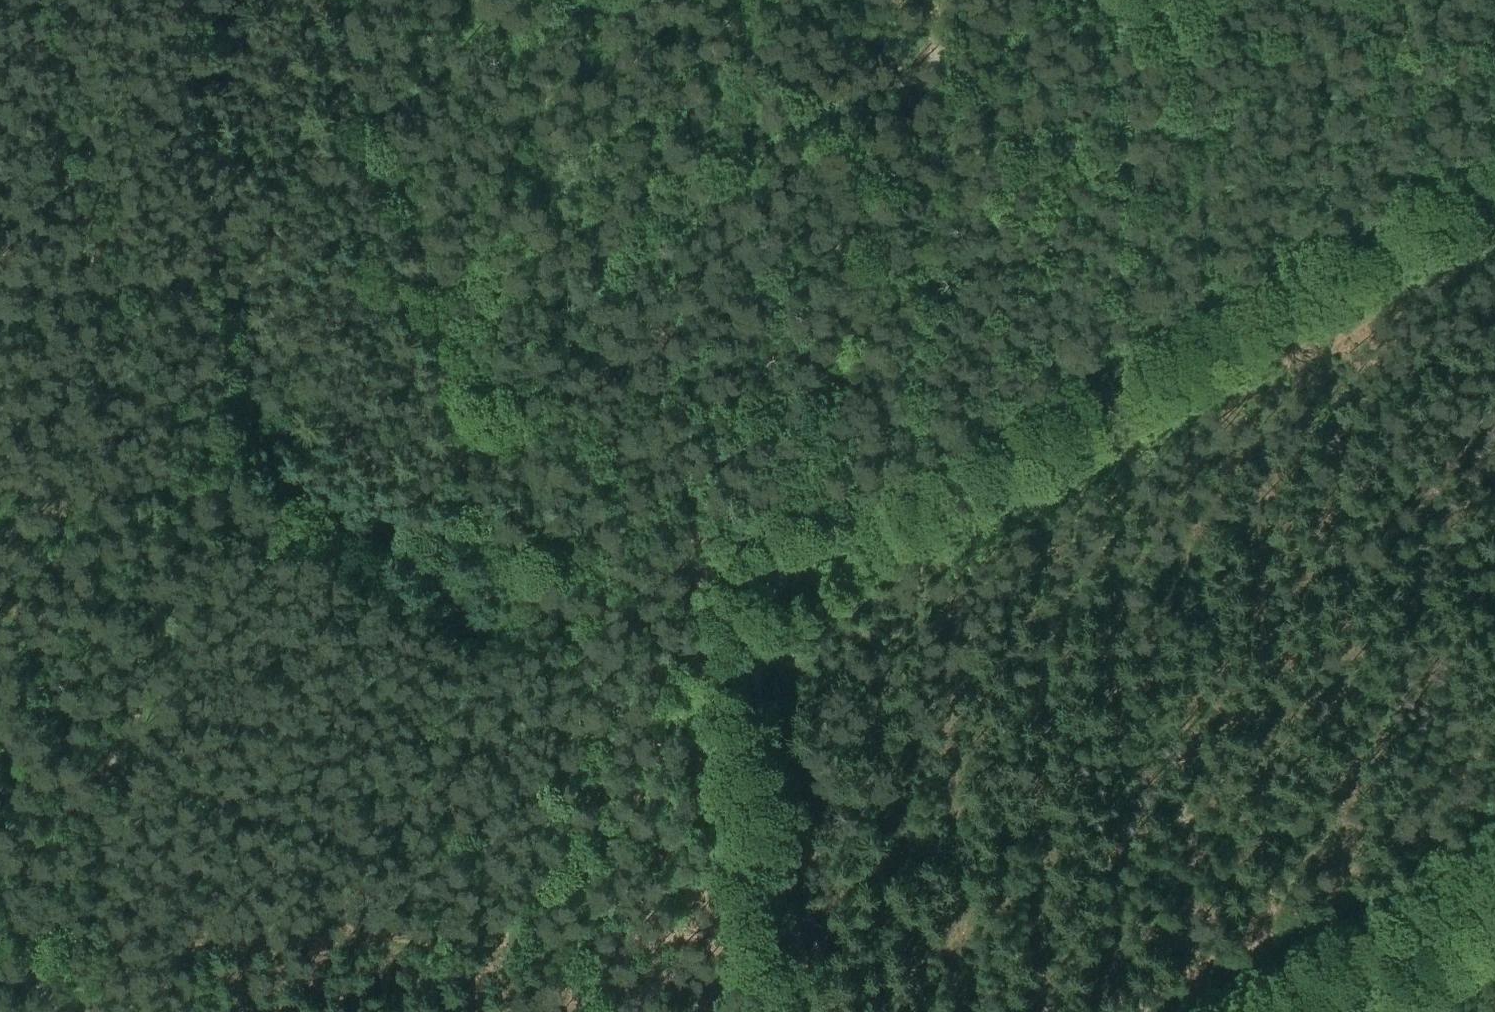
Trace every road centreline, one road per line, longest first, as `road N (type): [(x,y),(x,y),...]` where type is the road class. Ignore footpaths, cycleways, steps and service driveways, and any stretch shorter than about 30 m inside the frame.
road 1 (track): [(775,1011),(757,644),(791,560),(804,454),(827,373),(923,217),(934,157),(926,0)]
road 2 (track): [(1322,1011),(1494,908)]

